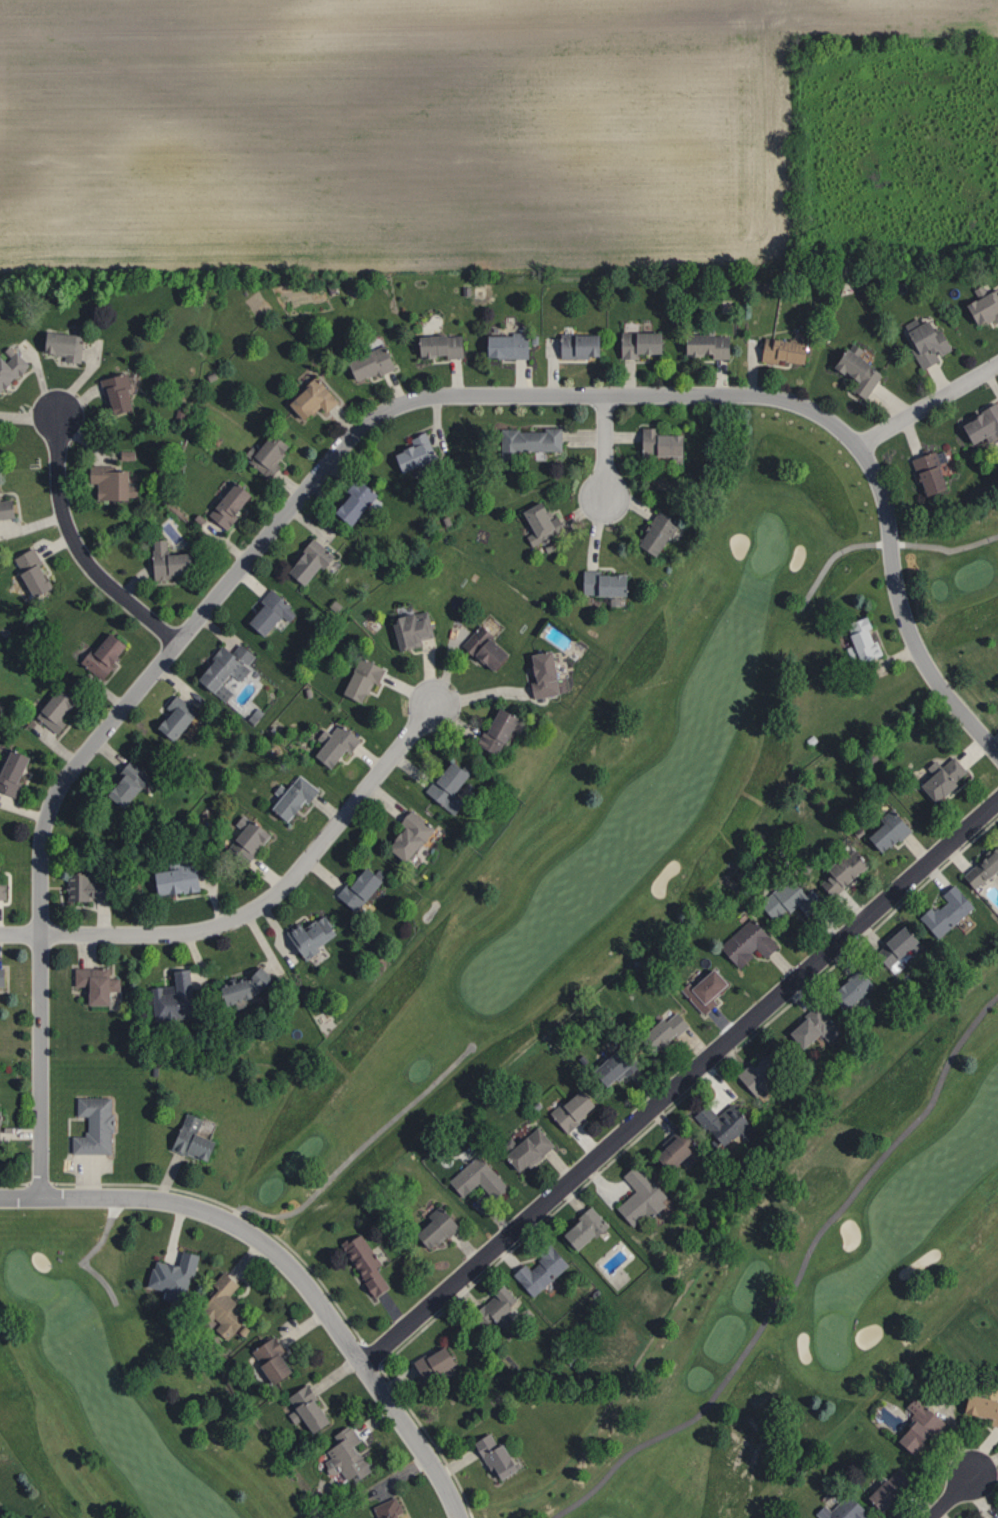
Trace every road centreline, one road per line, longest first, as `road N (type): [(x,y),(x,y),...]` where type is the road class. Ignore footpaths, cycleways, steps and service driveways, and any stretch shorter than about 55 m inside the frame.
road 1 (residential): [(997,755),(923,662),(895,587),(879,485),(864,454),(817,413),(783,399),(713,394),(450,395),(399,405),(345,442),(56,793),(40,854),(41,1198)]
road 2 (residential): [(364,1363),(997,801)]
road 3 (residential): [(0,1198),(166,1202),(216,1216),(269,1246),(364,1363),(459,1517)]
road 4 (residential): [(0,934),(192,932),(261,905),(435,702)]
road 5 (residential): [(57,414),(58,484),(69,532),(94,570),(177,644)]
road 6 (residential): [(997,365),(857,447)]

